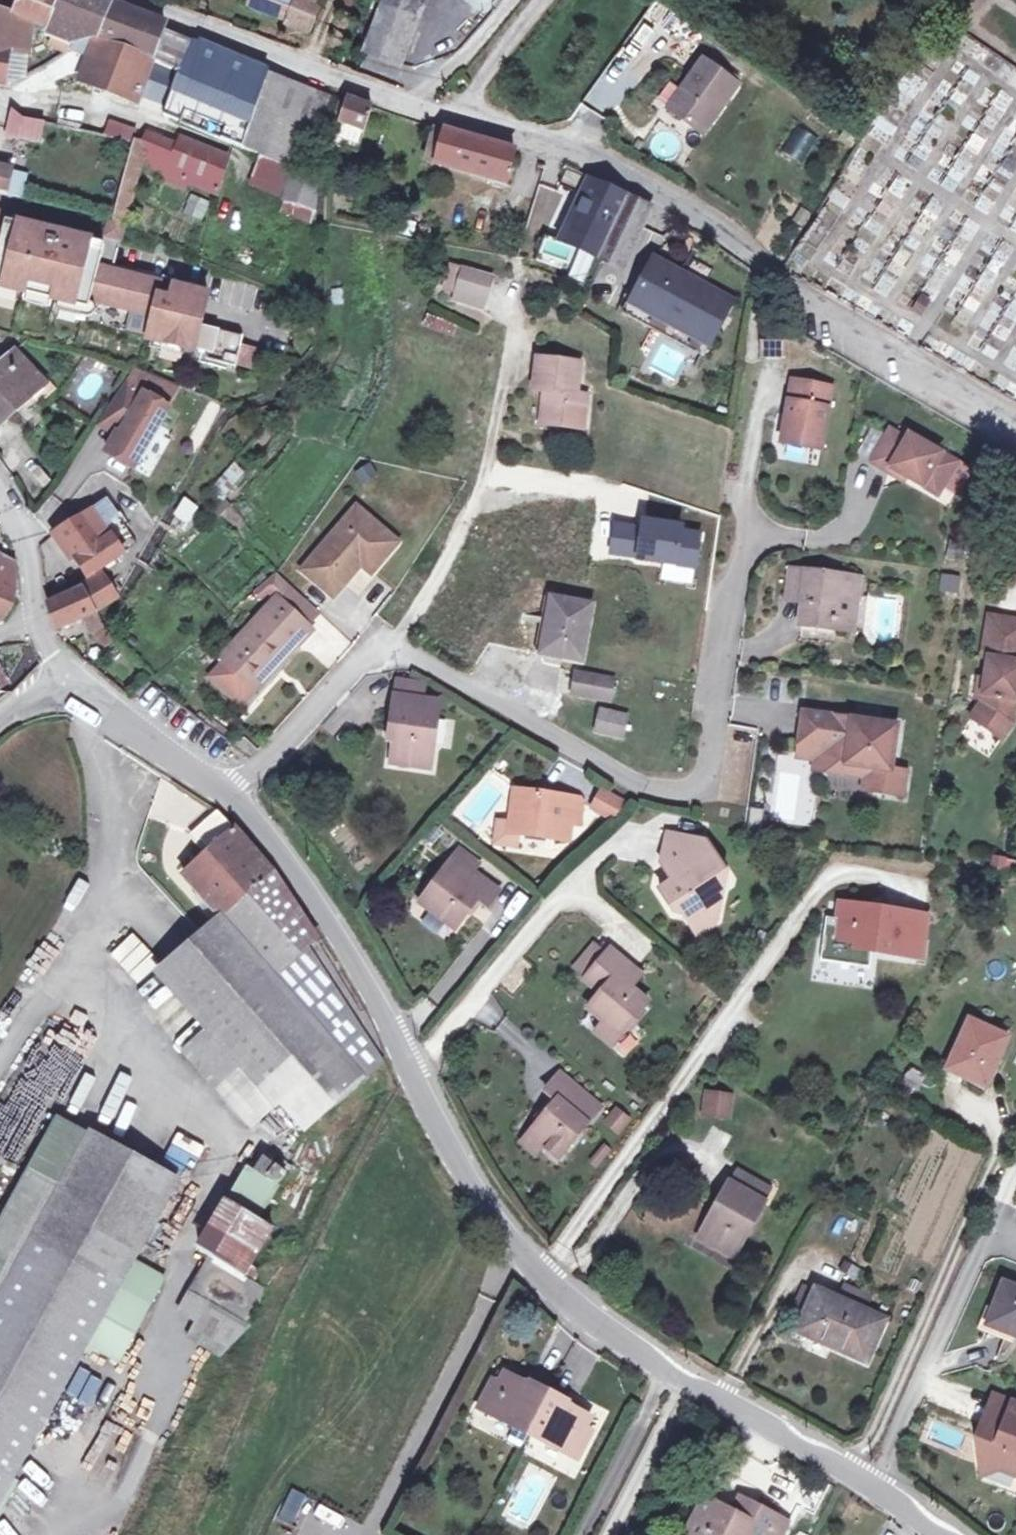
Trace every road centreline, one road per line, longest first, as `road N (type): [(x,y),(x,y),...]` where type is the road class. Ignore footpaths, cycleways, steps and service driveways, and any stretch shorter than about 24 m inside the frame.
road 1 (unclassified): [(226,798),(284,859),(325,924),(370,999),(424,1124),(499,1241),(606,1332),(937,1534)]
road 2 (residential): [(440,115),(635,181),(698,215),(889,349),(1015,420)]
road 3 (residential): [(140,0),(440,115)]
road 4 (residential): [(226,798),(381,635)]
road 5 (unclassified): [(75,679),(226,798)]
road 6 (residential): [(440,115),(540,0)]
road 7 (unclassified): [(0,490),(36,617)]

